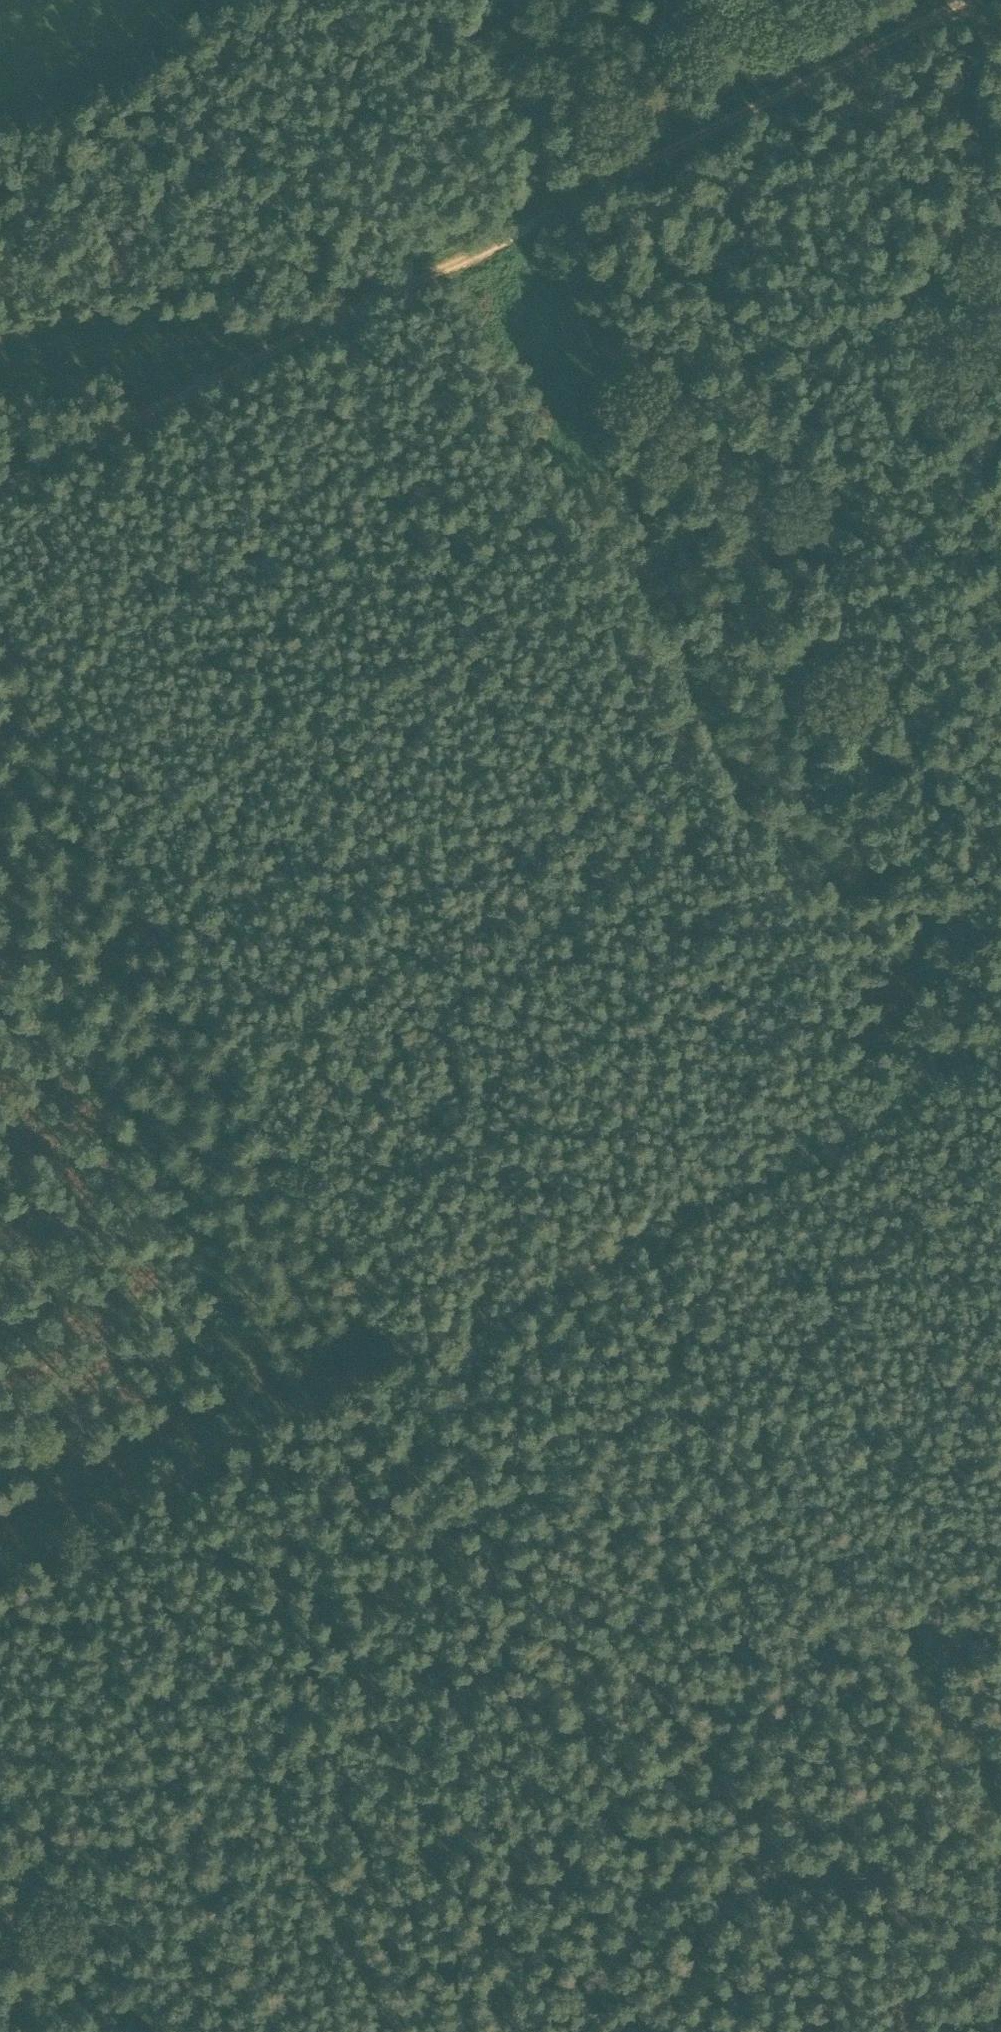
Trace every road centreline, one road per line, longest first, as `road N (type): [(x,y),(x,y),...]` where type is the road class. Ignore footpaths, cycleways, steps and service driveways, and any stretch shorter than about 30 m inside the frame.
road 1 (track): [(0,1561),(1000,1056)]
road 2 (track): [(975,0),(0,496)]
road 3 (track): [(1000,203),(958,8)]

